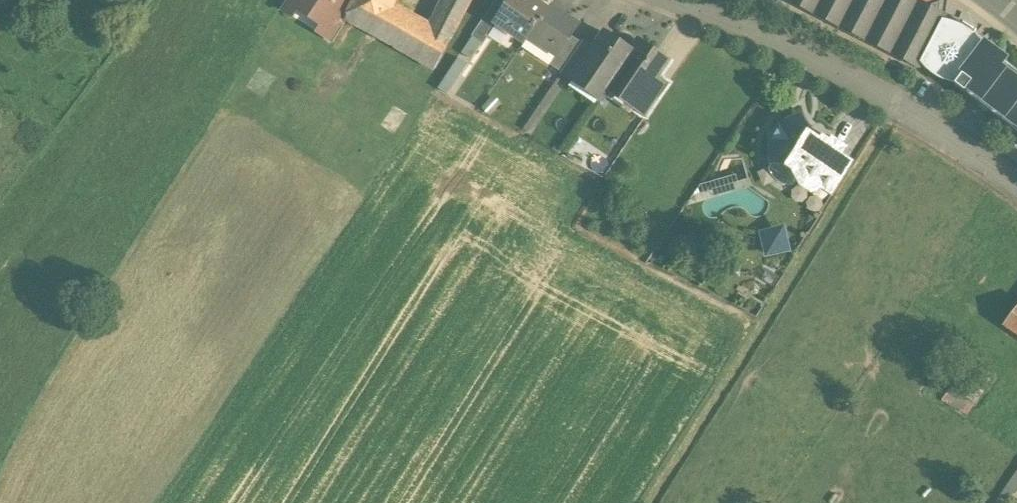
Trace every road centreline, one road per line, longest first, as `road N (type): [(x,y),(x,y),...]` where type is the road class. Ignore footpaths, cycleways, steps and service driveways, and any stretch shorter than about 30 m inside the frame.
road 1 (residential): [(1016,191),(891,109),(747,36),(637,0)]

